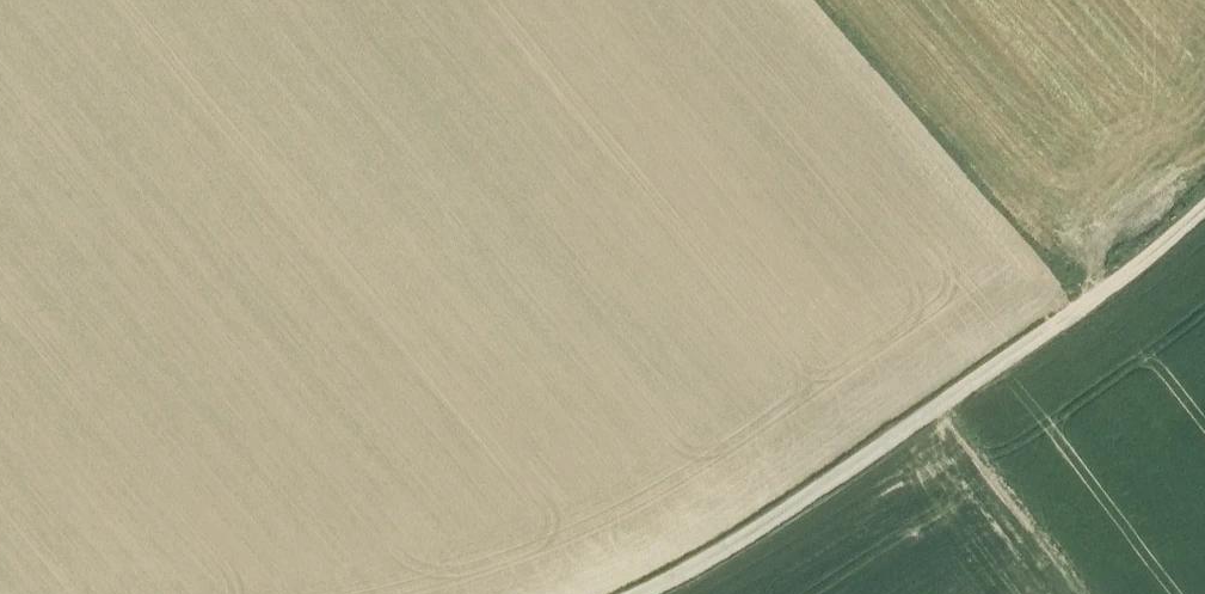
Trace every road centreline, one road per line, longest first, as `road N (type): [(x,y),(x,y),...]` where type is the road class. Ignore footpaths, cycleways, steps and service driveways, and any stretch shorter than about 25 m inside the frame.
road 1 (track): [(1204,189),(1099,282),(930,401),(718,546),(613,593)]

